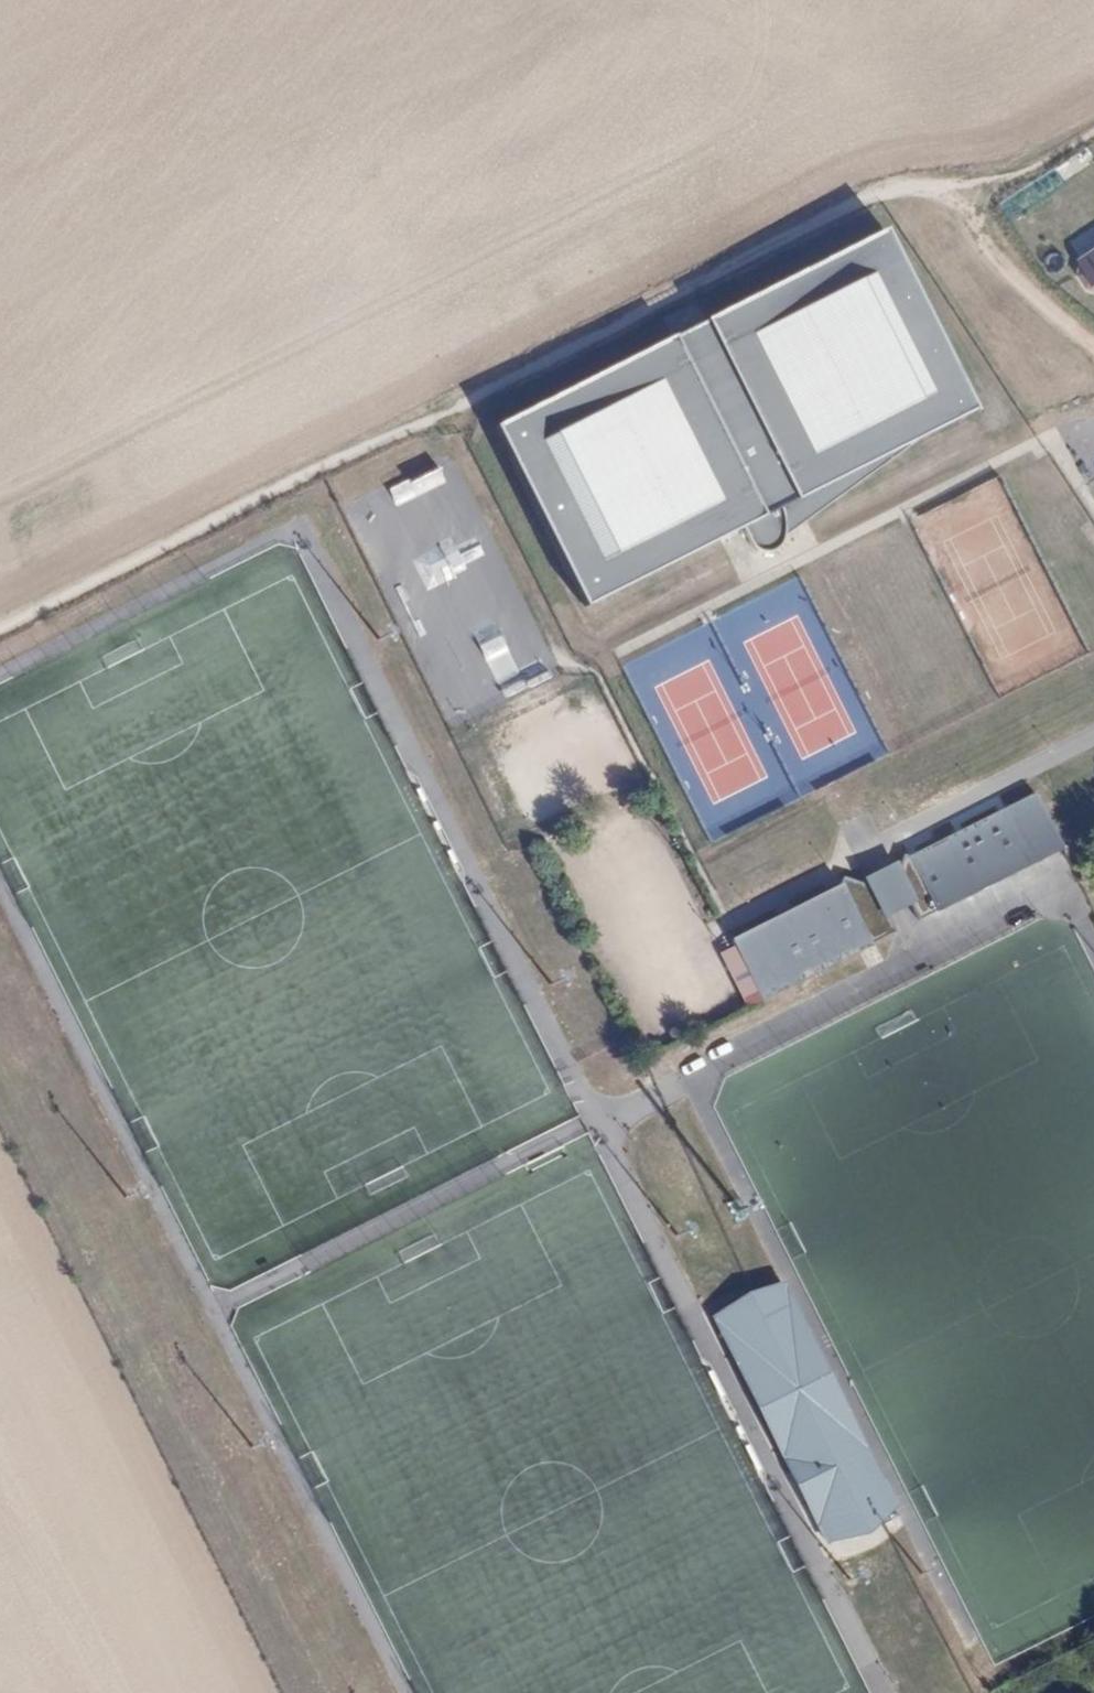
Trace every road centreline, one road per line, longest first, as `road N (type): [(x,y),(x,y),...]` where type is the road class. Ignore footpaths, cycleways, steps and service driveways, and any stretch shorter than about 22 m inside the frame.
road 1 (track): [(0,628),(445,413),(881,184),(951,190)]
road 2 (track): [(1070,149),(816,0)]
road 3 (track): [(1093,342),(1031,290),(951,190)]
road 4 (track): [(951,190),(1093,134)]

